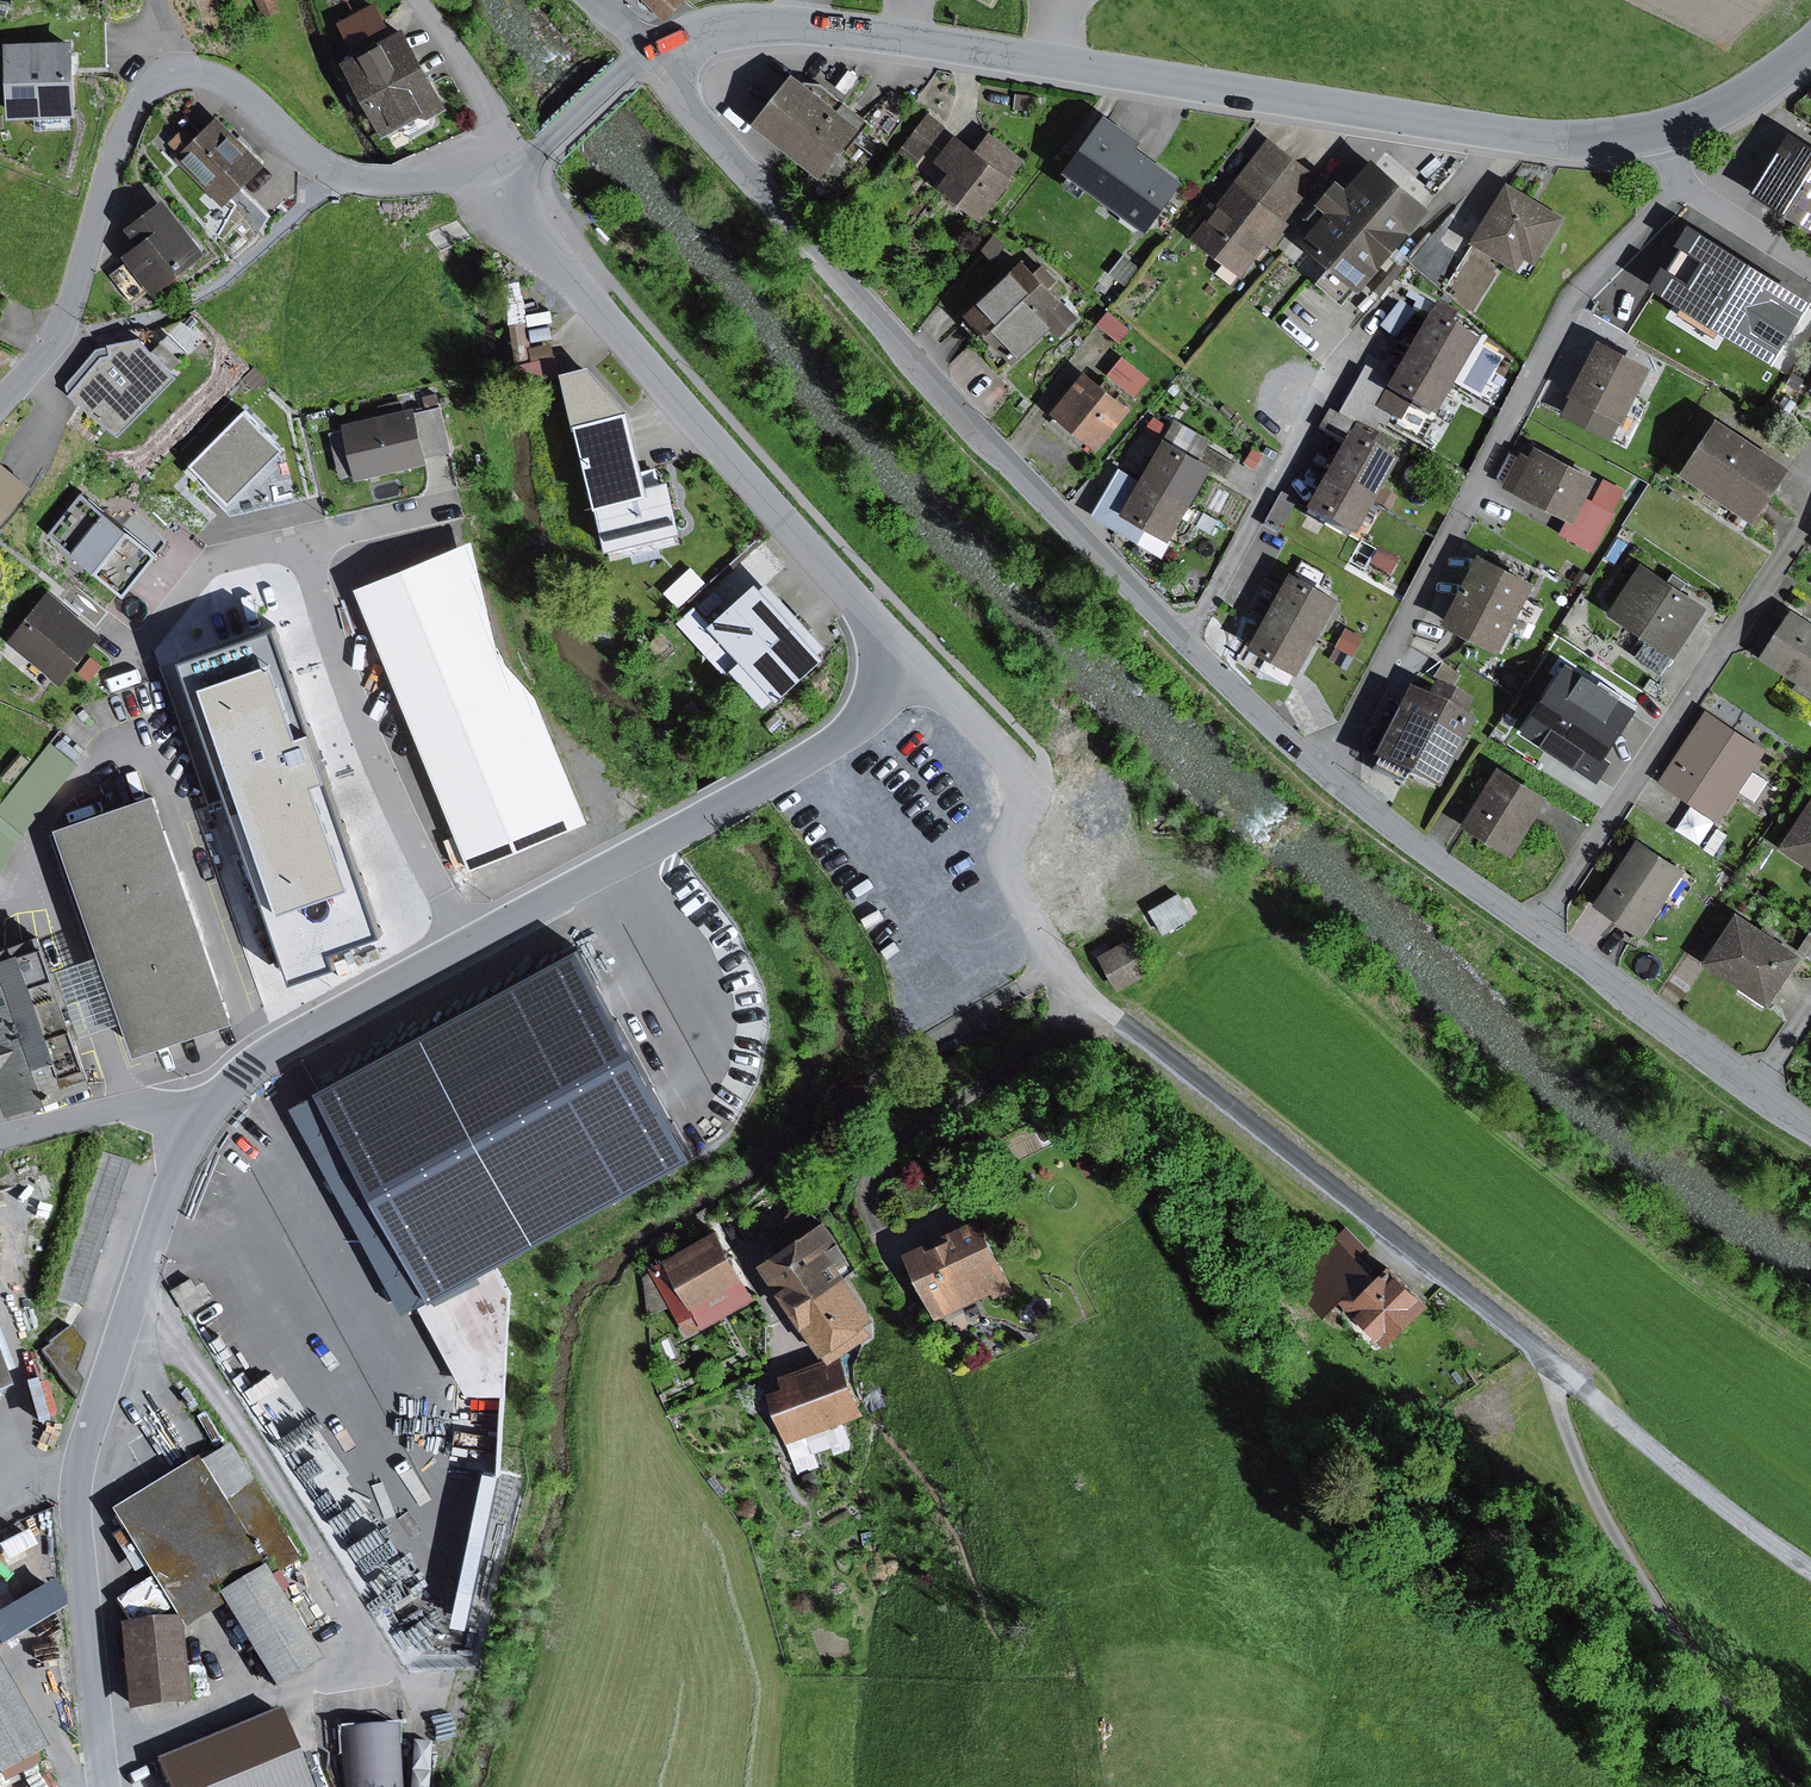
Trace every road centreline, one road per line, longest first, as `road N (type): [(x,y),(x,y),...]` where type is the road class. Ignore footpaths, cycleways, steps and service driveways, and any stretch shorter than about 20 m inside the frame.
road 1 (residential): [(892,647),(917,659),(1023,782),(1004,870),(1076,997),(1555,1367),(1725,1510),(1810,1568)]
road 2 (tertiary): [(1667,129),(1612,139),(1525,138),(793,25),(712,28),(657,51)]
road 3 (residential): [(657,51),(692,113),(920,376),(1189,642)]
road 4 (tertiary): [(501,168),(348,177),(219,79),(189,74),(157,81),(125,129),(58,348),(0,407)]
road 5 (unclassified): [(1327,774),(1573,296),(1677,190)]
road 6 (residential): [(107,1786),(75,1520),(89,1427),(195,1121)]
road 7 (residential): [(892,647),(572,275),(508,213),(501,168)]
road 8 (residential): [(470,944),(838,739),(883,690),(892,647)]
road 9 (unclassified): [(1537,930),(1810,515)]
road 10 (track): [(1555,1367),(1561,1420),(1613,1540),(1667,1632),(1757,1755),(1796,1786)]
road 11 (residential): [(470,944),(381,786),(299,540)]
road 12 (residential): [(1189,642),(1323,386),(1366,324)]
road 13 (residential): [(195,1121),(268,1054),(470,944)]
road 14 (residential): [(1537,930),(1758,1092)]
road 15 (residential): [(1327,774),(1537,930)]
road 16 (residential): [(299,540),(215,558),(143,650)]
road 17 (unclassified): [(0,1137),(127,1107),(195,1121)]
road 18 (tertiary): [(657,51),(544,146),(501,168)]
road 19 (residential): [(417,0),(483,92),(501,168)]
road 20 (residential): [(1189,642),(1327,774)]
road 21 (tertiary): [(1810,46),(1736,101),(1667,129)]
road 22 (residential): [(1677,190),(1810,271)]
road 23 (residential): [(299,540),(450,506)]

